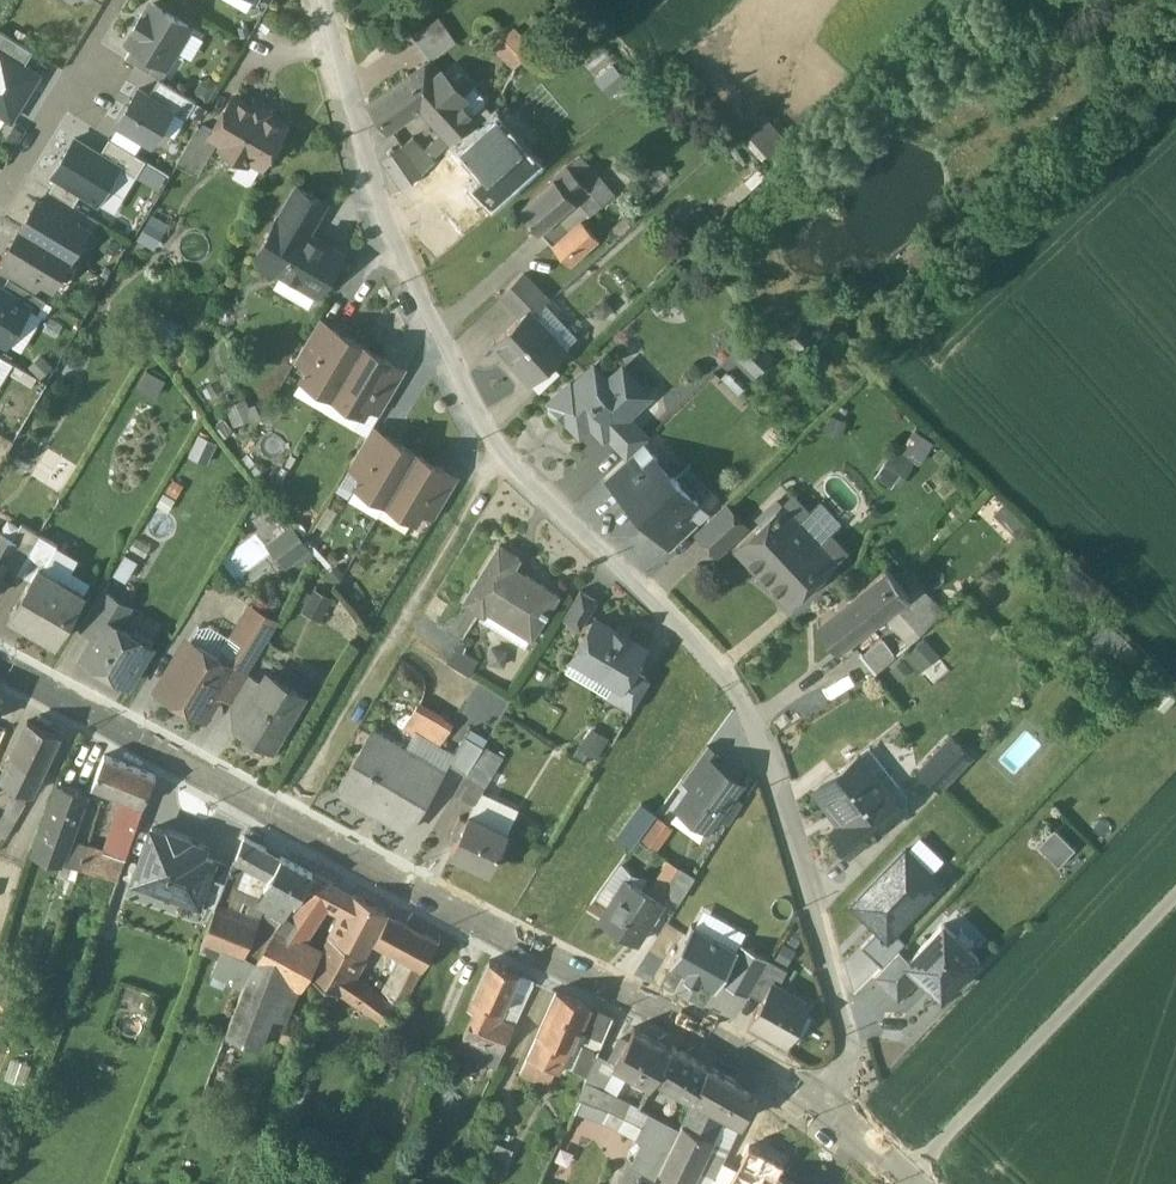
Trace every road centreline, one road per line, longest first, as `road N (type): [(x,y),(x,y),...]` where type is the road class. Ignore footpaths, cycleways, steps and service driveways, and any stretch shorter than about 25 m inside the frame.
road 1 (residential): [(326,0),(390,233),(501,454),(702,649),(766,736),(854,1021),(856,1081),(838,1121)]
road 2 (residential): [(838,1121),(0,675)]
road 3 (track): [(908,1180),(1175,894)]
road 4 (residential): [(0,206),(95,43)]

